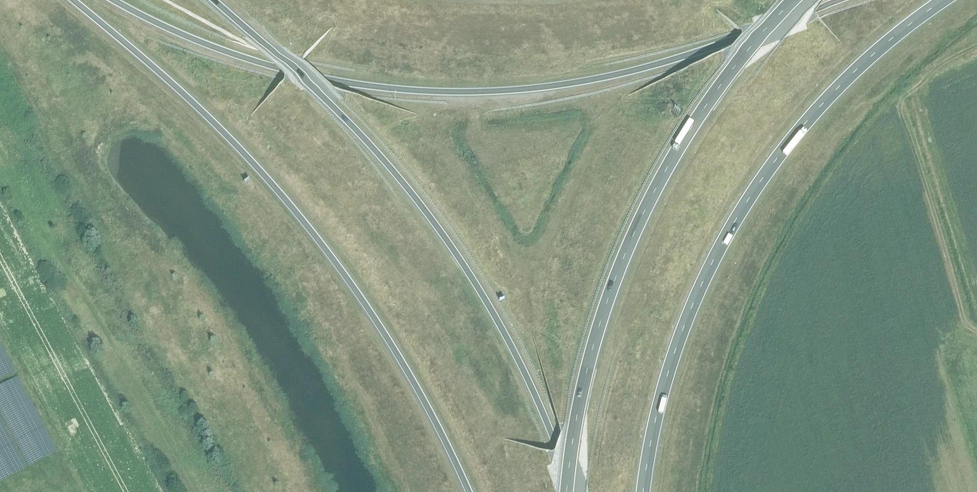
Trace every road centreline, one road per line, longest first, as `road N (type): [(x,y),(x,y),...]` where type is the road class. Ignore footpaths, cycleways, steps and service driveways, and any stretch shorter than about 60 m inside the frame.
road 1 (trunk): [(114,0),(262,63),(327,80),(447,92),(536,88),(648,67),(838,0)]
road 2 (trunk): [(73,0),(196,105),(336,261),(408,372),(468,491)]
road 3 (trunk): [(573,491),(527,377),(442,232),(357,130),(215,0)]
road 4 (trunk): [(643,491),(671,365),(696,295),(757,187),(840,86),(945,0)]
road 5 (trunk): [(792,0),(688,132),(636,229),(589,359),(567,491)]

